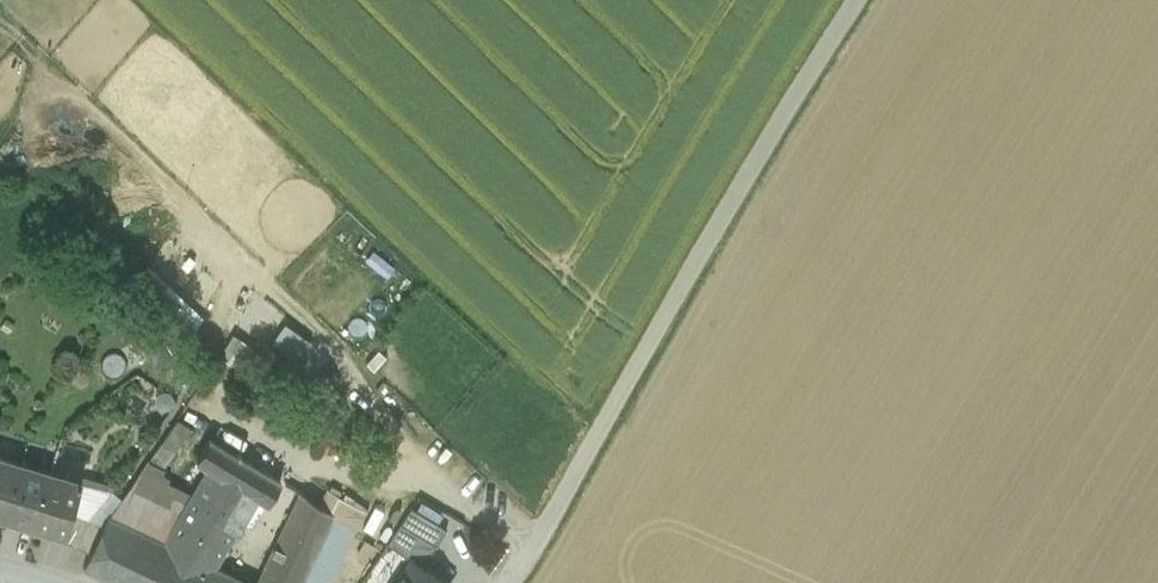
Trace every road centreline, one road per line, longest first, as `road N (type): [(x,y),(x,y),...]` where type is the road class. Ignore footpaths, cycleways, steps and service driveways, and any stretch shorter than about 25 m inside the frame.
road 1 (unclassified): [(858,0),(507,582)]

